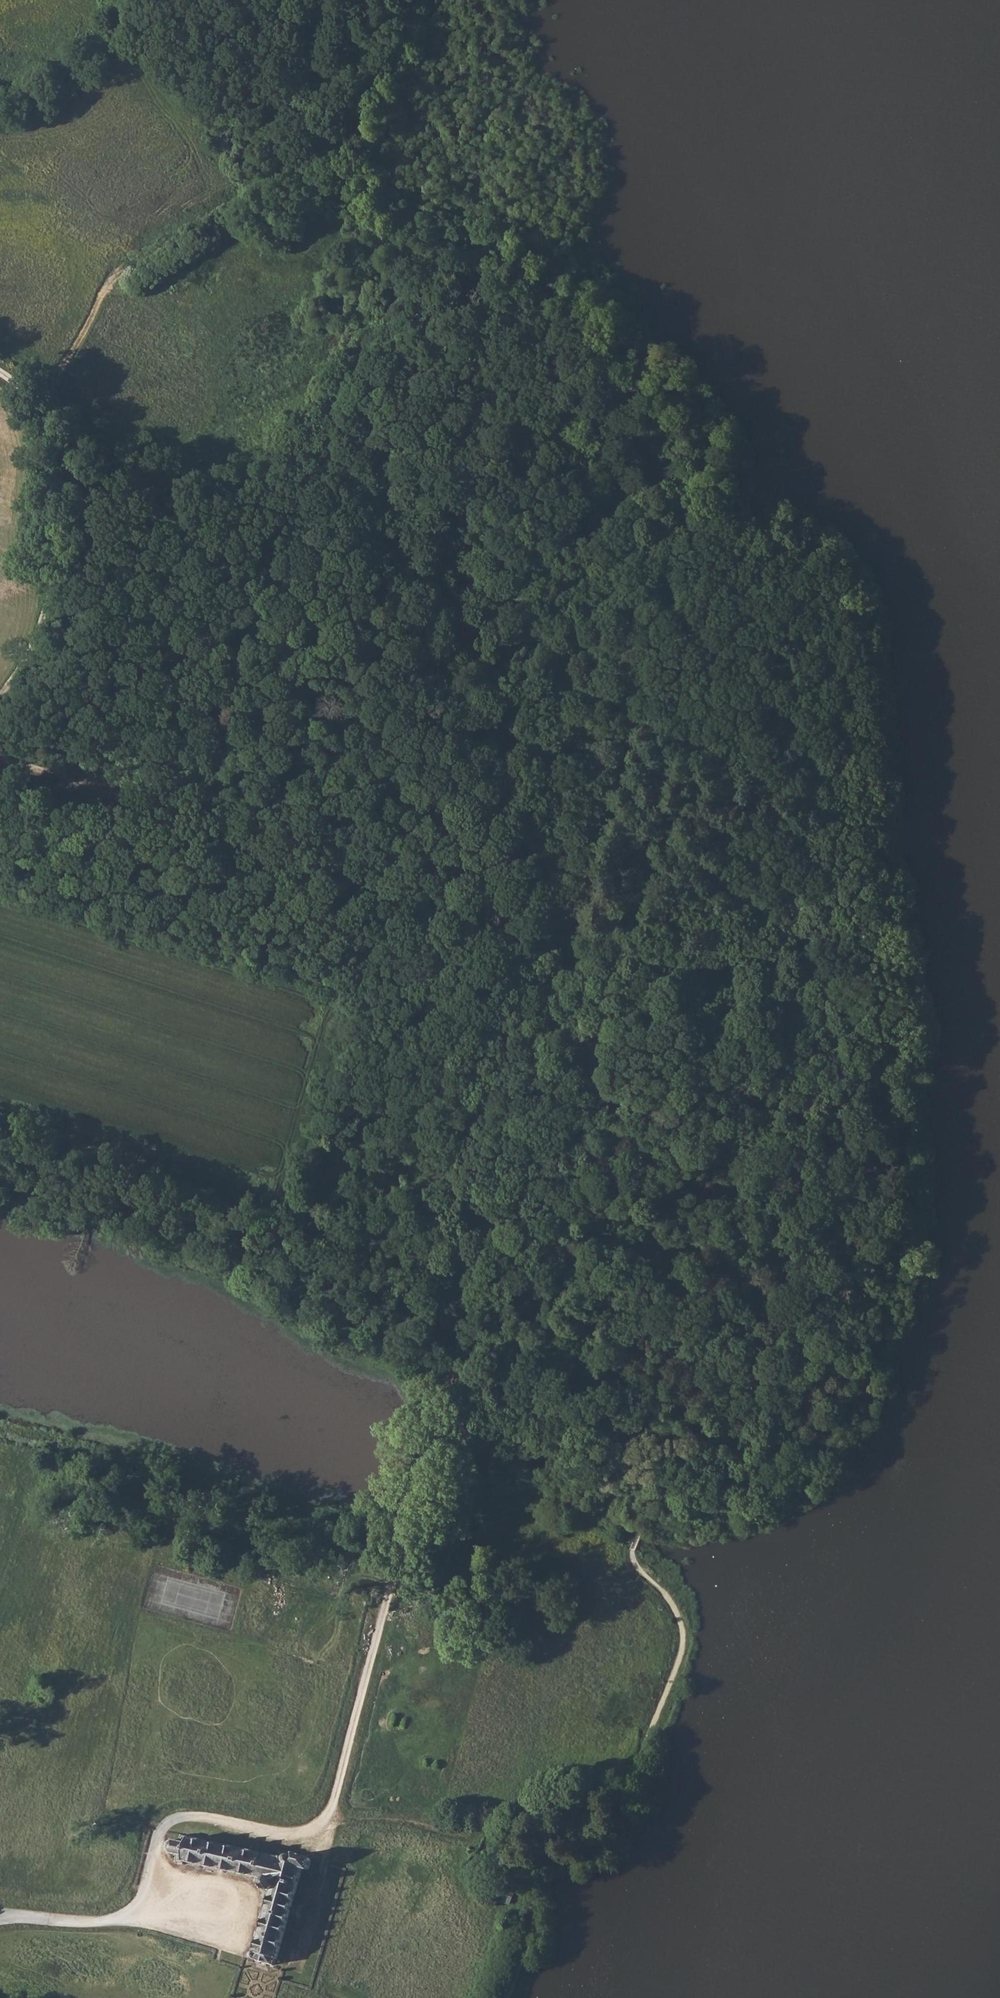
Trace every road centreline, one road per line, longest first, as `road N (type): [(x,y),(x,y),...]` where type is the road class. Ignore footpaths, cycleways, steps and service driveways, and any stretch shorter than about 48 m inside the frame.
road 1 (track): [(380,1623),(320,1832),(279,1835),(195,1818),(166,1823)]
road 2 (track): [(39,401),(65,458),(57,562),(44,616),(0,699)]
road 3 (unclassified): [(166,1823),(141,1898),(123,1917),(85,1924),(0,1916)]
road 4 (track): [(39,401),(109,280)]

